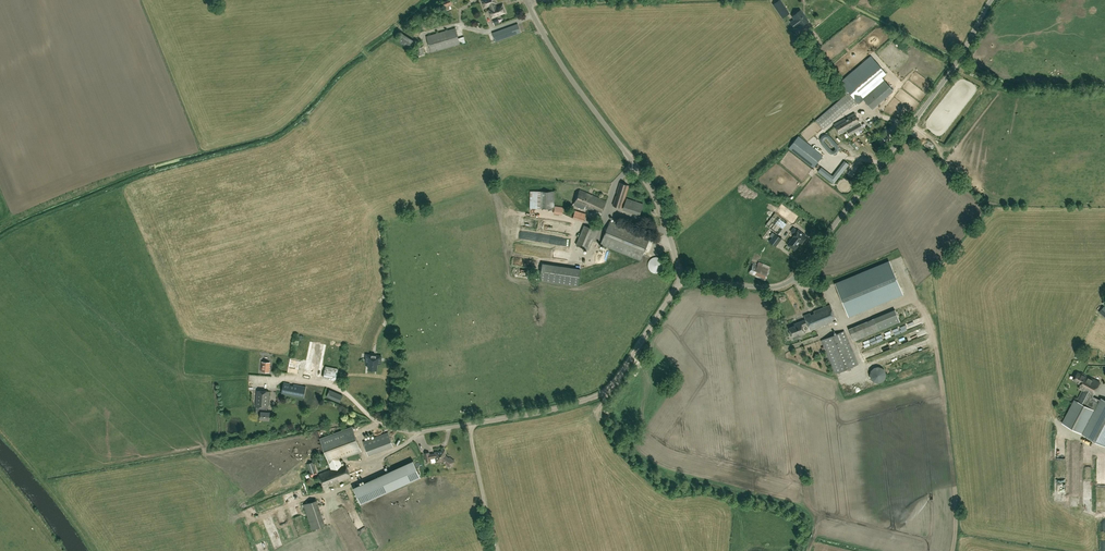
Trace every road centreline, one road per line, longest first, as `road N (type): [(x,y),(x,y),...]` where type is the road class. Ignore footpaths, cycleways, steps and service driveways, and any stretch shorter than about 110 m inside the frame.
road 1 (unclassified): [(681,280),(771,287),(793,278),(952,68),(991,0)]
road 2 (unclassified): [(527,2),(644,177),(681,280)]
road 3 (unclassified): [(476,423),(560,408),(608,389),(681,280)]

